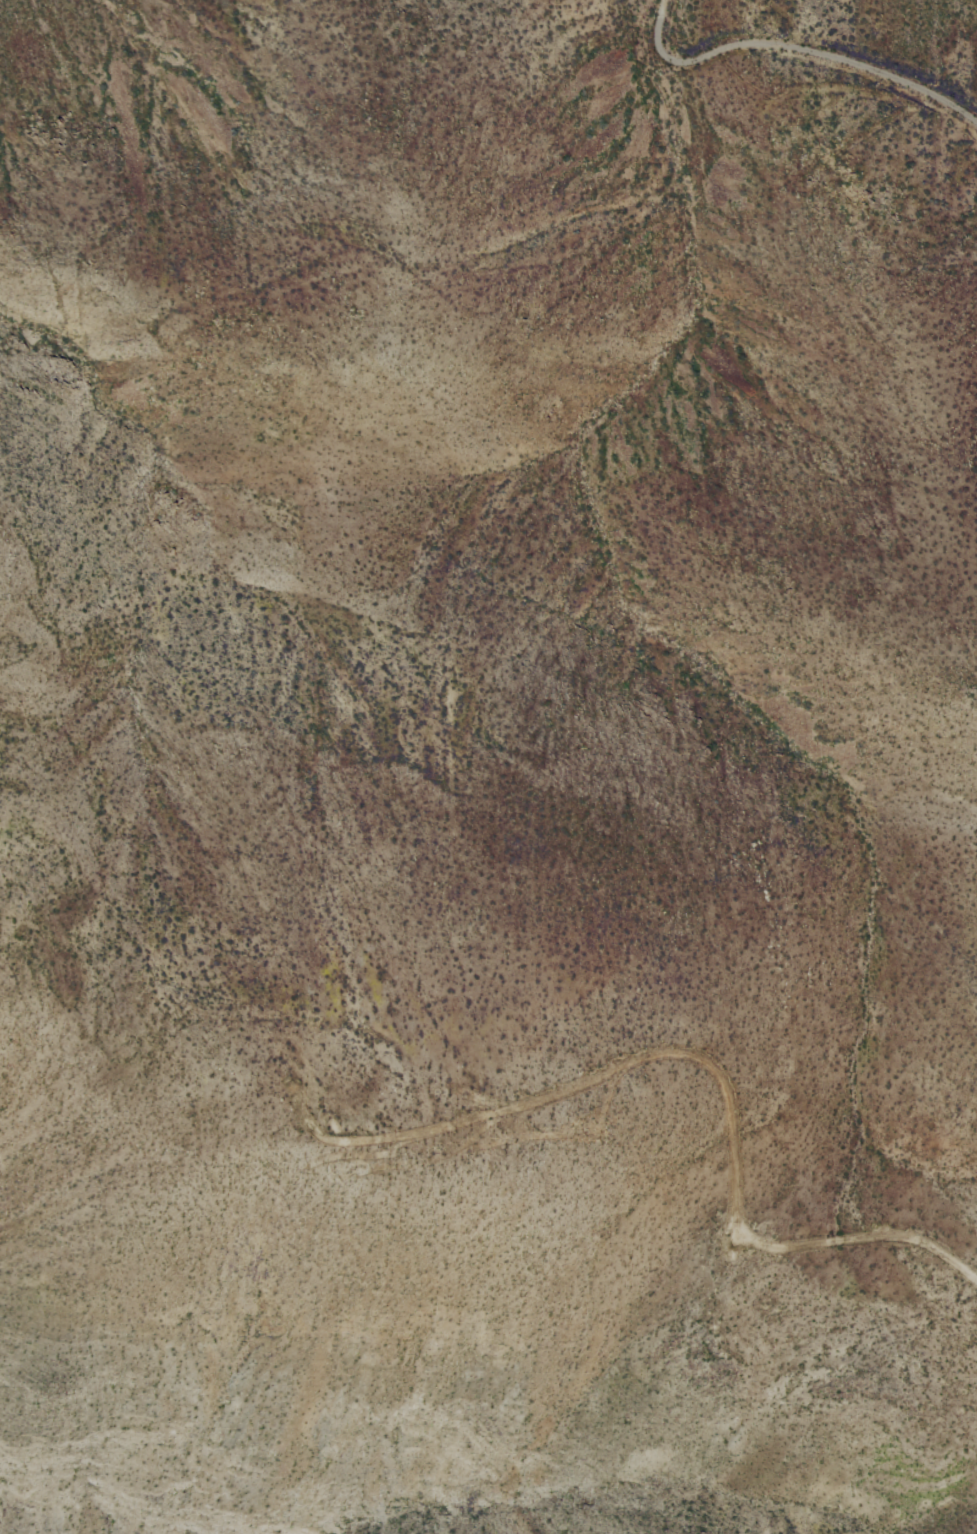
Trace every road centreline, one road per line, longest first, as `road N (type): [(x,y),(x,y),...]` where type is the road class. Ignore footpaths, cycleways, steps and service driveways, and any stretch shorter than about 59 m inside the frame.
road 1 (track): [(661,0),(656,40),(664,59),(768,43),(892,78),(976,127)]

